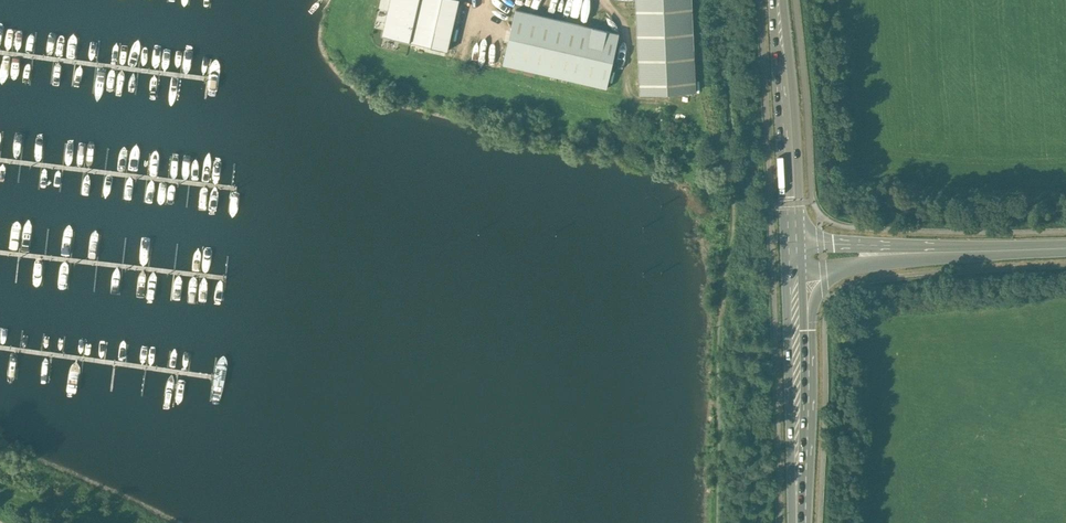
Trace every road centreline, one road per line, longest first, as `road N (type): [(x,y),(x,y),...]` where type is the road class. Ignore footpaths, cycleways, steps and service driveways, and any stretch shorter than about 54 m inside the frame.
road 1 (primary): [(1065,246),(794,258)]
road 2 (primary): [(798,522),(794,258)]
road 3 (primary): [(794,258),(779,0)]

